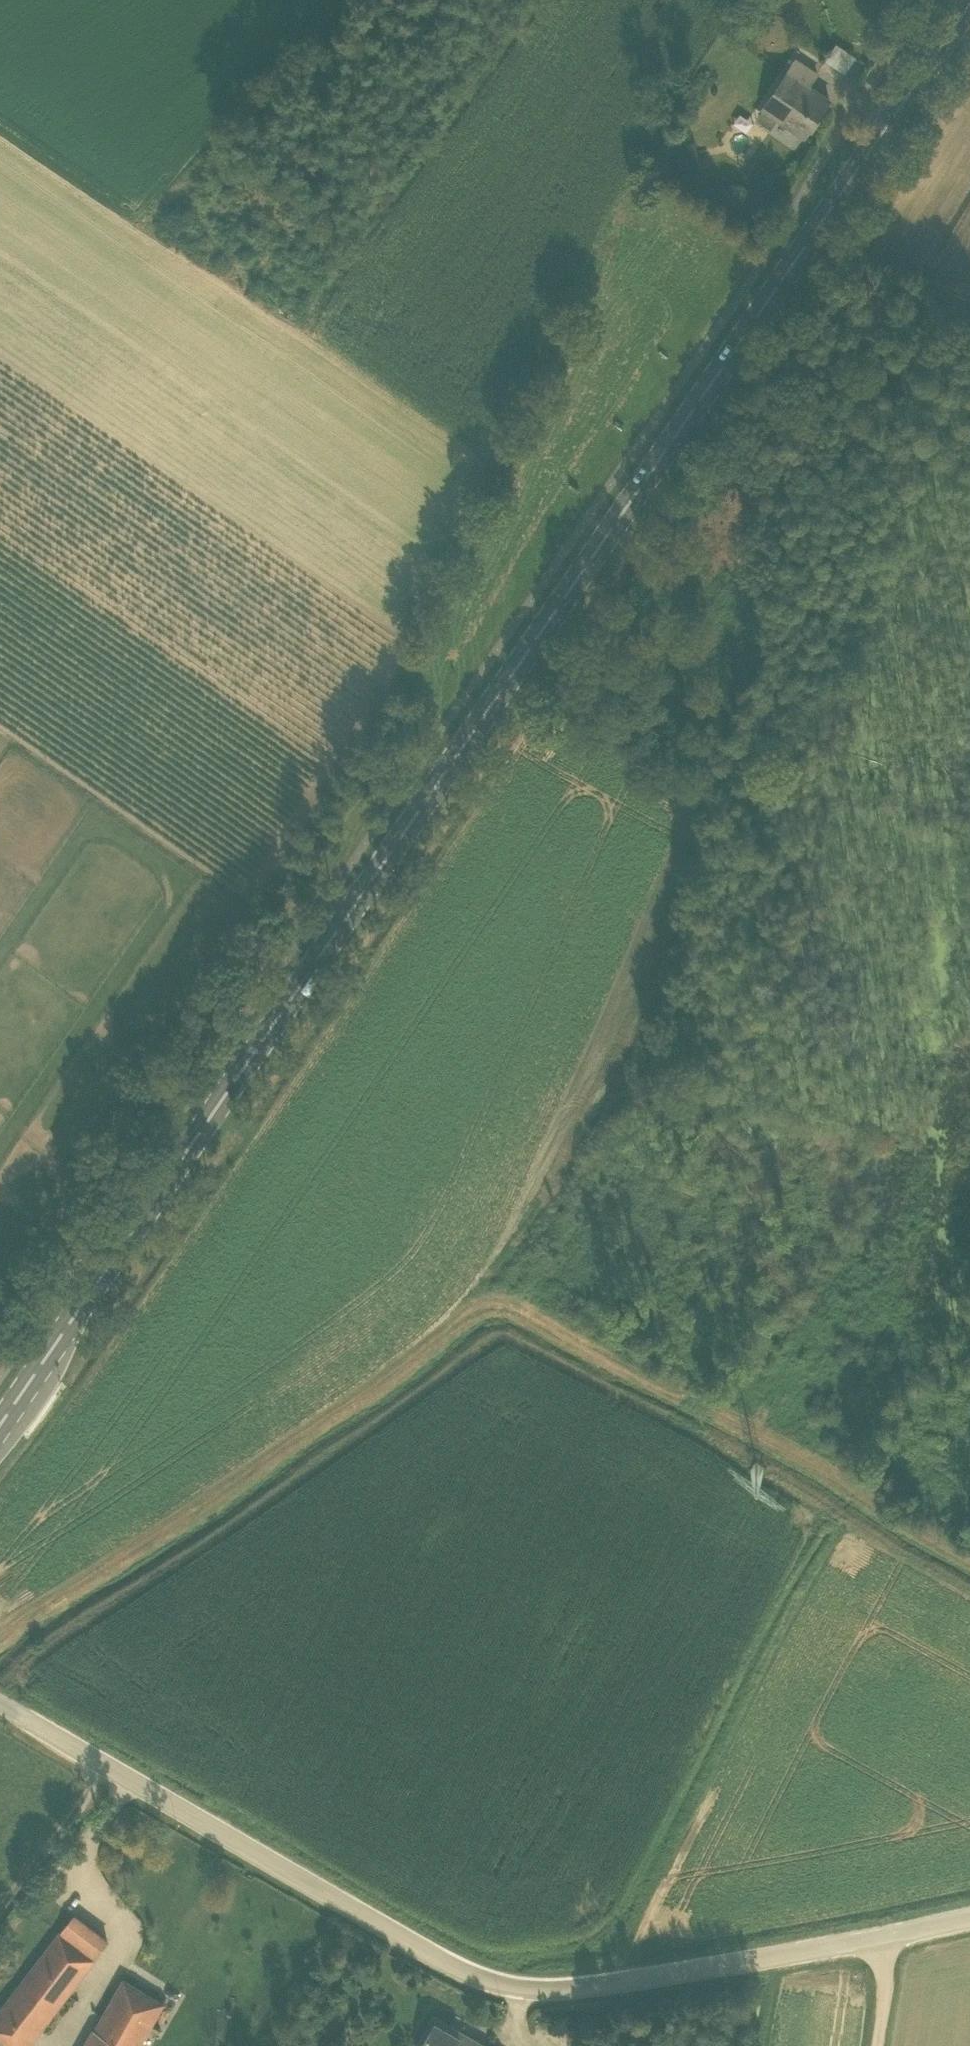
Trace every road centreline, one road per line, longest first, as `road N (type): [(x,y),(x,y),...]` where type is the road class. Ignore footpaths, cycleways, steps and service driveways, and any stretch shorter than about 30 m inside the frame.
road 1 (primary): [(0,1426),(969,8)]
road 2 (unclassified): [(969,1917),(579,1988),(514,1983),(439,1958),(0,1700)]
road 3 (track): [(508,1302),(809,1460),(969,1559)]

